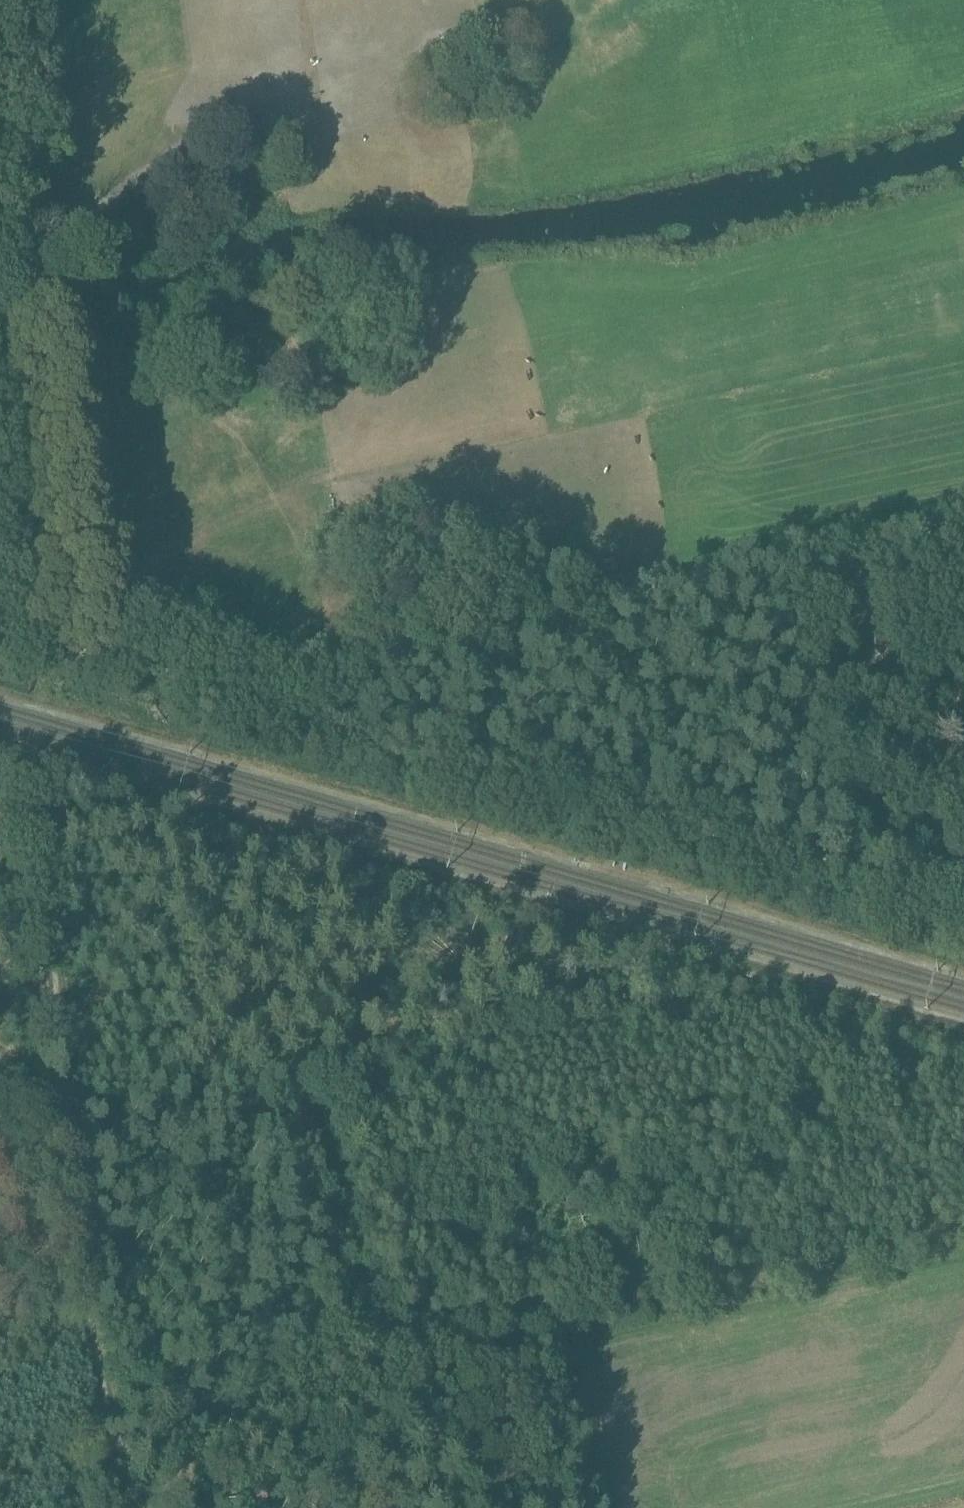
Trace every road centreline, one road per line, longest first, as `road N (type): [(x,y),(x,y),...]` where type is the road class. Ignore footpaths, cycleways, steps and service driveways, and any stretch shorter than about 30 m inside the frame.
road 1 (track): [(308,728),(81,669),(68,625),(0,99)]
road 2 (track): [(963,916),(920,912),(308,728)]
road 3 (track): [(61,1106),(110,1441),(136,1507)]

